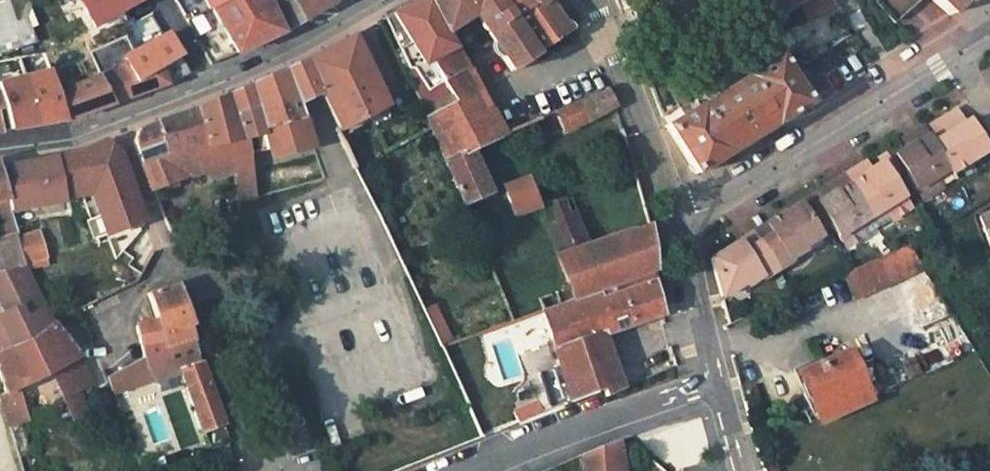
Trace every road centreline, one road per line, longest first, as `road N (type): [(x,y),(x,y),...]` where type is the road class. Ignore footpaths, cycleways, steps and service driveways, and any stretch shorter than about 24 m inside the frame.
road 1 (unclassified): [(683,222),(989,35)]
road 2 (residential): [(470,470),(720,381)]
road 3 (unclassified): [(683,222),(595,0)]
road 4 (residential): [(208,83),(372,0)]
road 5 (unclassified): [(720,381),(683,222)]
road 6 (residential): [(173,267),(118,117)]
road 7 (residential): [(284,470),(246,350)]
road 8 (residential): [(0,145),(118,117)]

